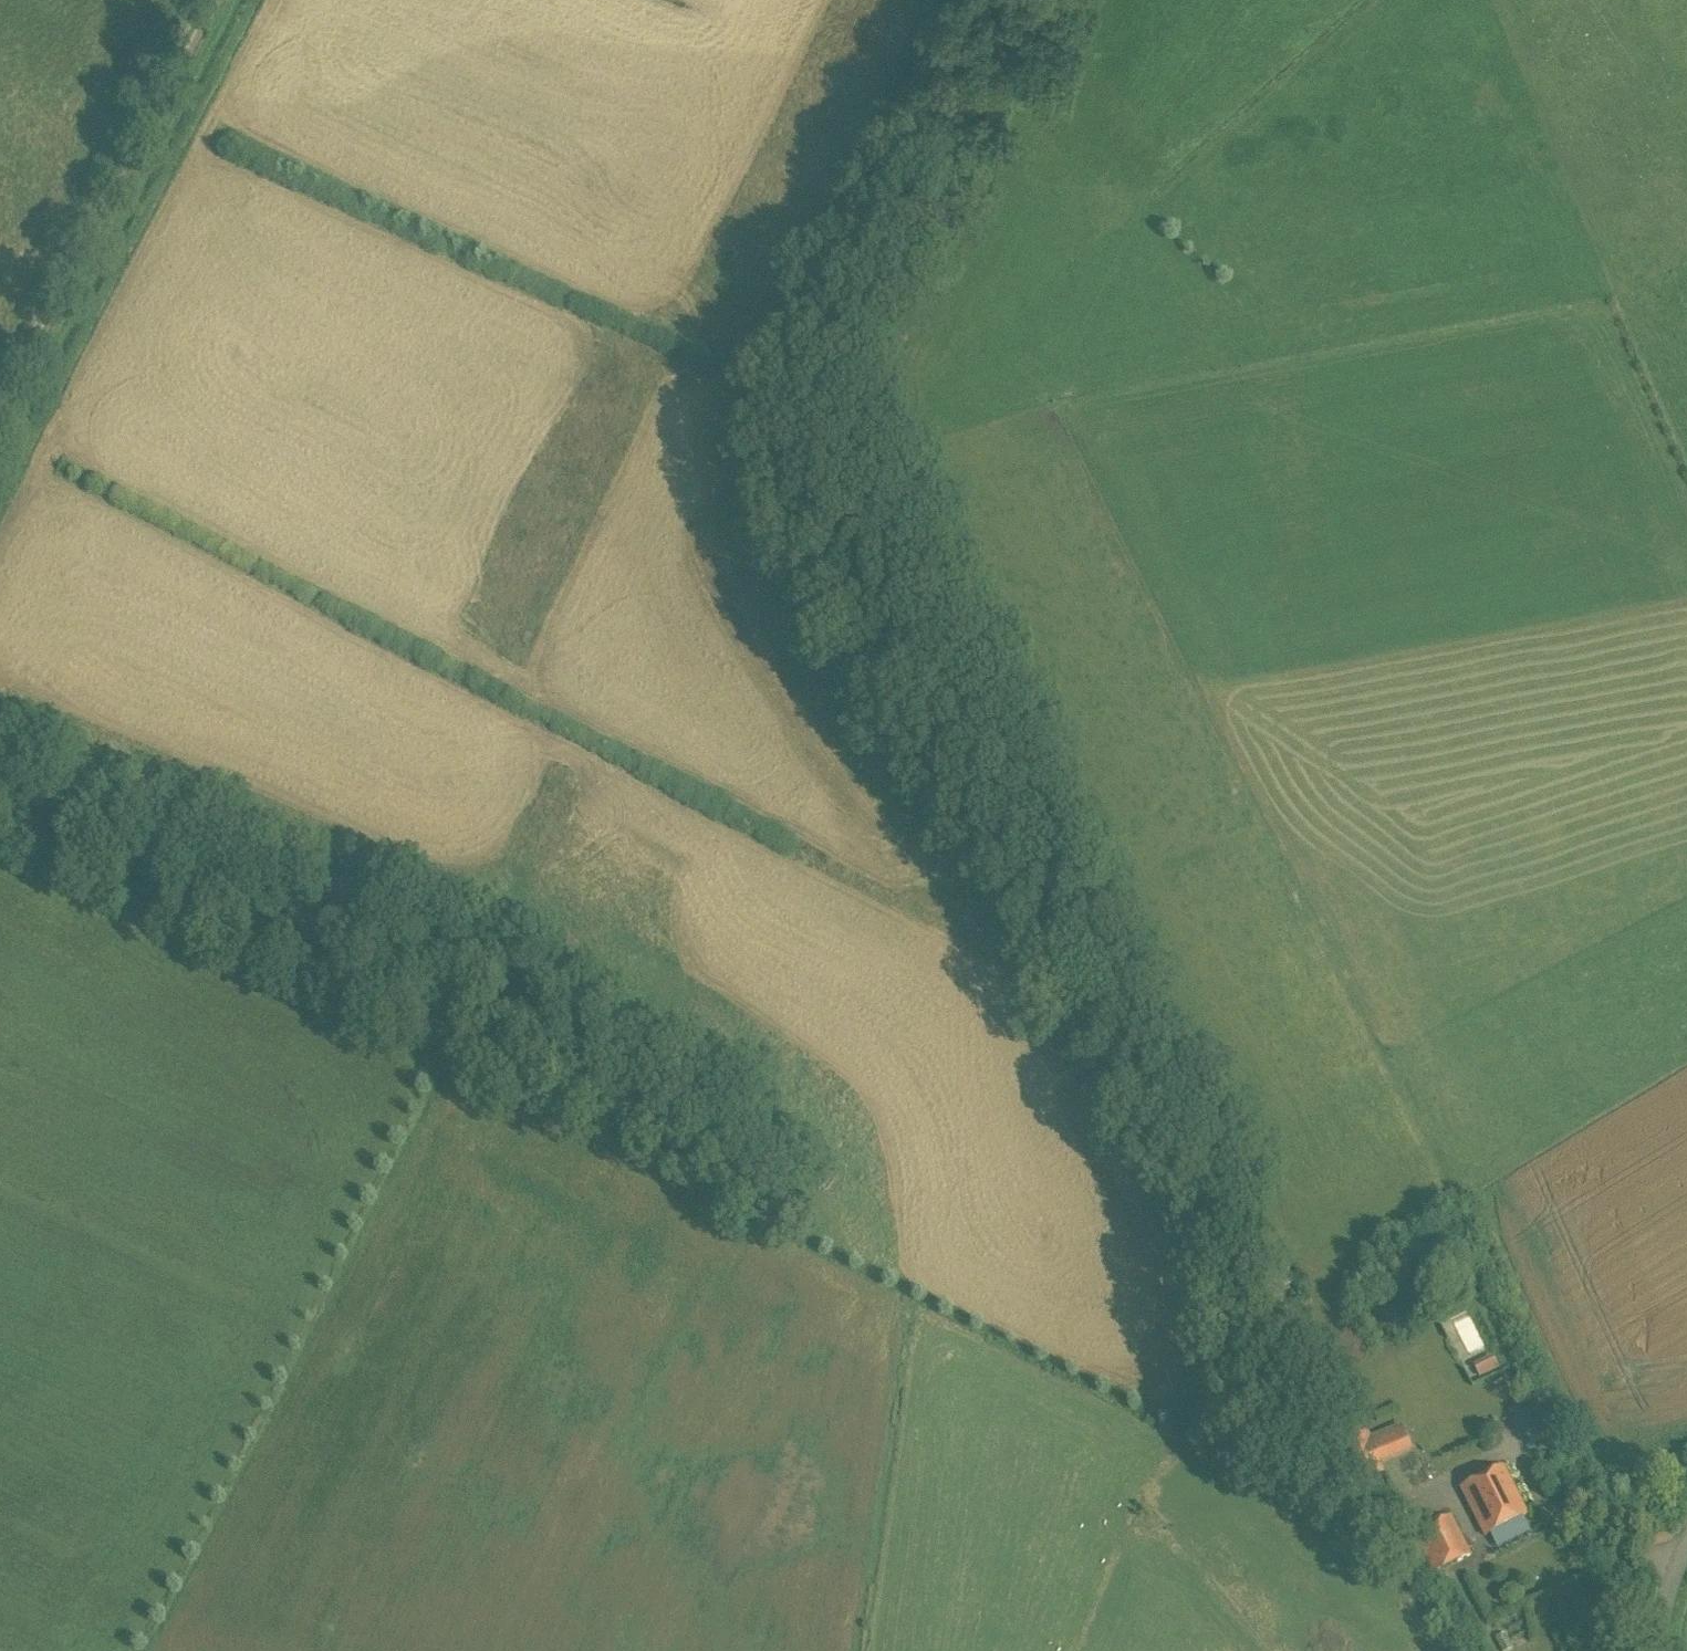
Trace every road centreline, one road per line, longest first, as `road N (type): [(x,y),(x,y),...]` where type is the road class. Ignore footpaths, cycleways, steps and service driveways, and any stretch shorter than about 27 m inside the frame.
road 1 (track): [(0,451),(229,0)]

